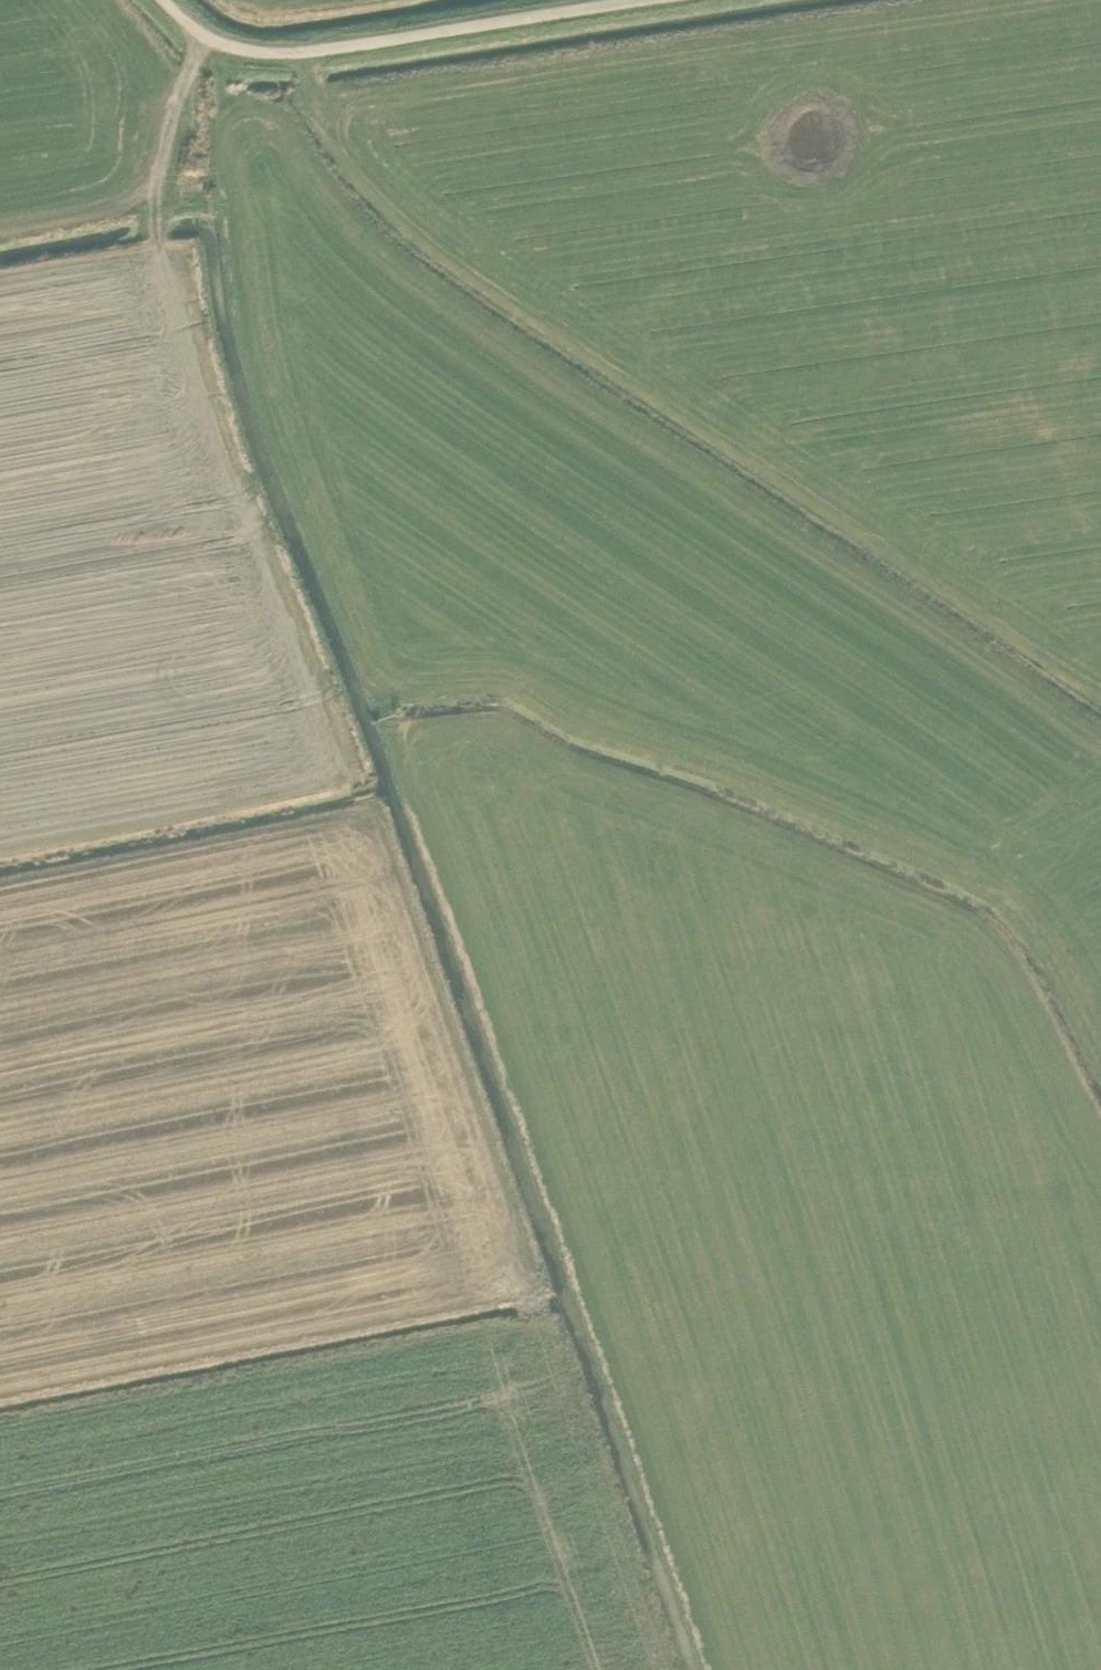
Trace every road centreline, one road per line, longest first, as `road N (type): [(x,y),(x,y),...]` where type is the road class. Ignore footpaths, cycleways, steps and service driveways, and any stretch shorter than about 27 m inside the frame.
road 1 (unclassified): [(634,0),(285,53),(217,40),(167,0)]

